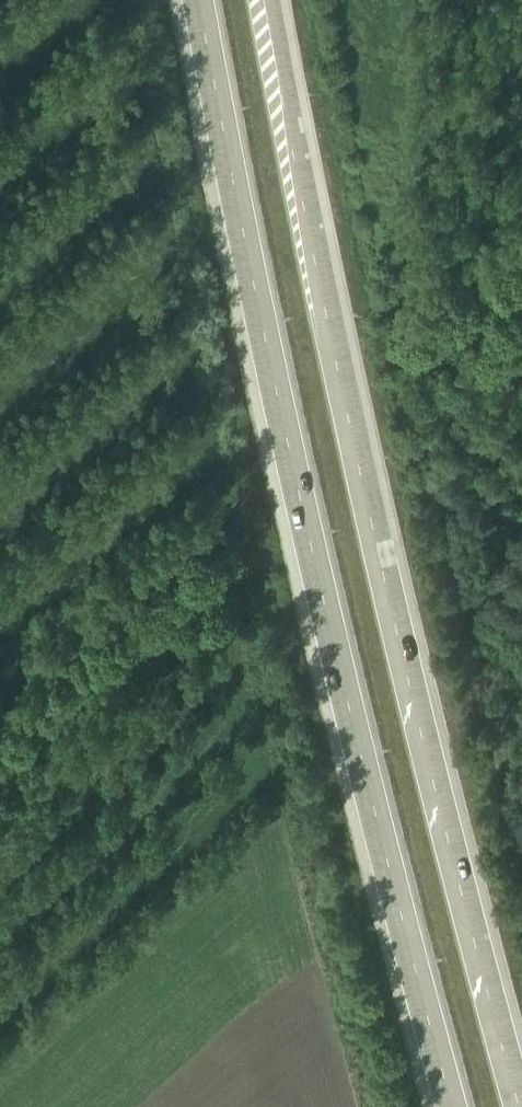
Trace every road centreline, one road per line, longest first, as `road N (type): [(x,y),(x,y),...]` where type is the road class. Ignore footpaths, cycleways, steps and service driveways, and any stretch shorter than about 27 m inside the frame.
road 1 (trunk): [(198,0),(351,716),(452,1106)]
road 2 (trunk): [(520,1106),(412,702),(327,316),(273,0)]

